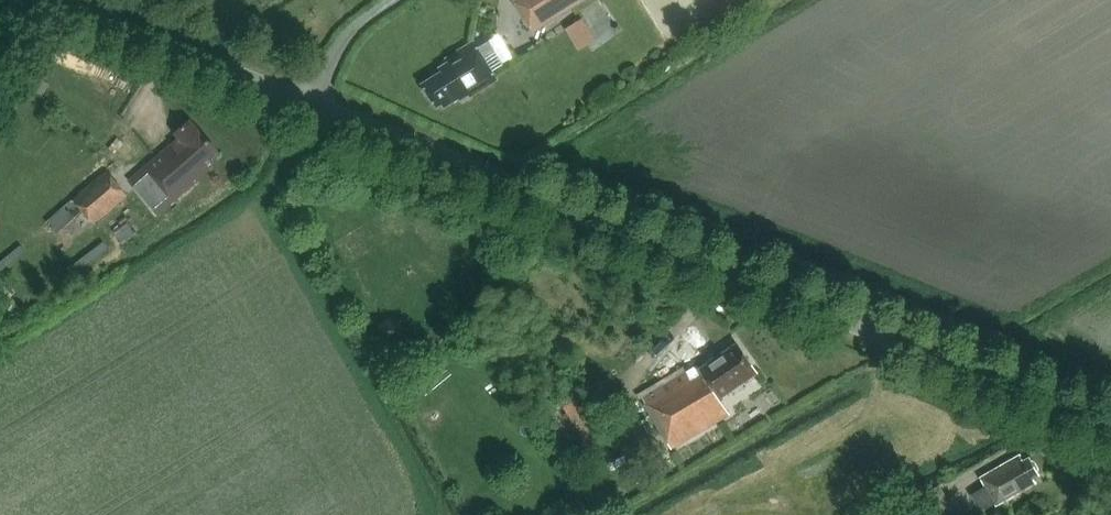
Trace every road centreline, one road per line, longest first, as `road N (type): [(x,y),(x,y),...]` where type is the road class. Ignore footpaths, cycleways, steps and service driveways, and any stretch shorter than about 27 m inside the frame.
road 1 (tertiary): [(1110,421),(46,0)]

